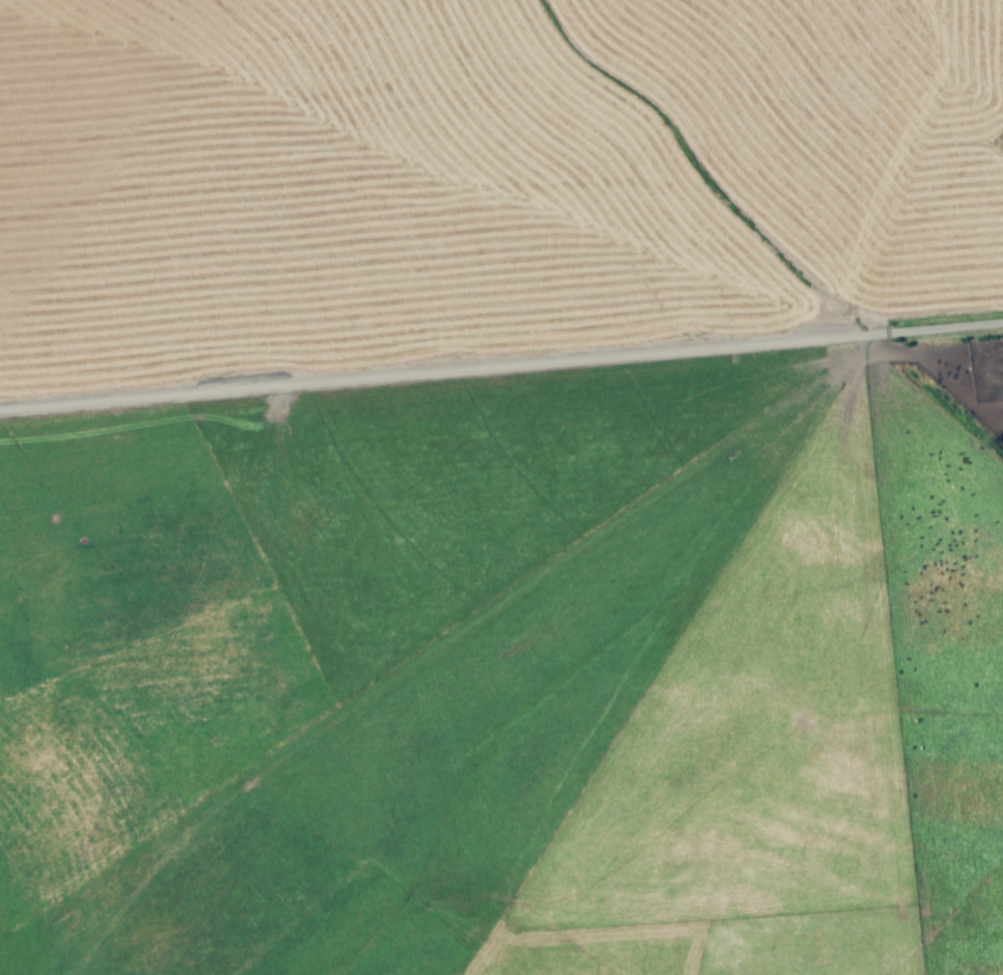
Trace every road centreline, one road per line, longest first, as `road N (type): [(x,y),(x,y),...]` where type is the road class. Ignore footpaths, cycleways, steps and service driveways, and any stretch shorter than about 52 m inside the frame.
road 1 (residential): [(0,407),(1002,318)]

